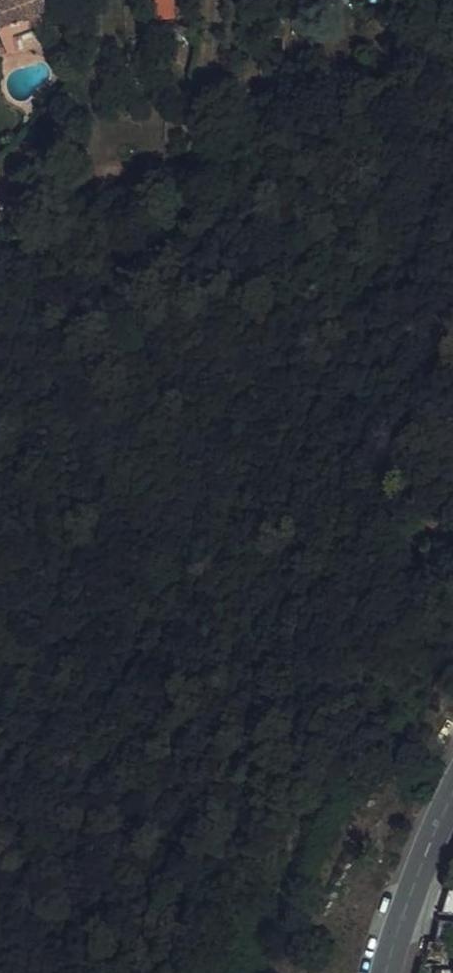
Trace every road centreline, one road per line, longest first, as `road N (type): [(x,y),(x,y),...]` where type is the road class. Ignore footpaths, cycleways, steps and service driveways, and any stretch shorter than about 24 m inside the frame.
road 1 (tertiary): [(390,972),(452,794)]

